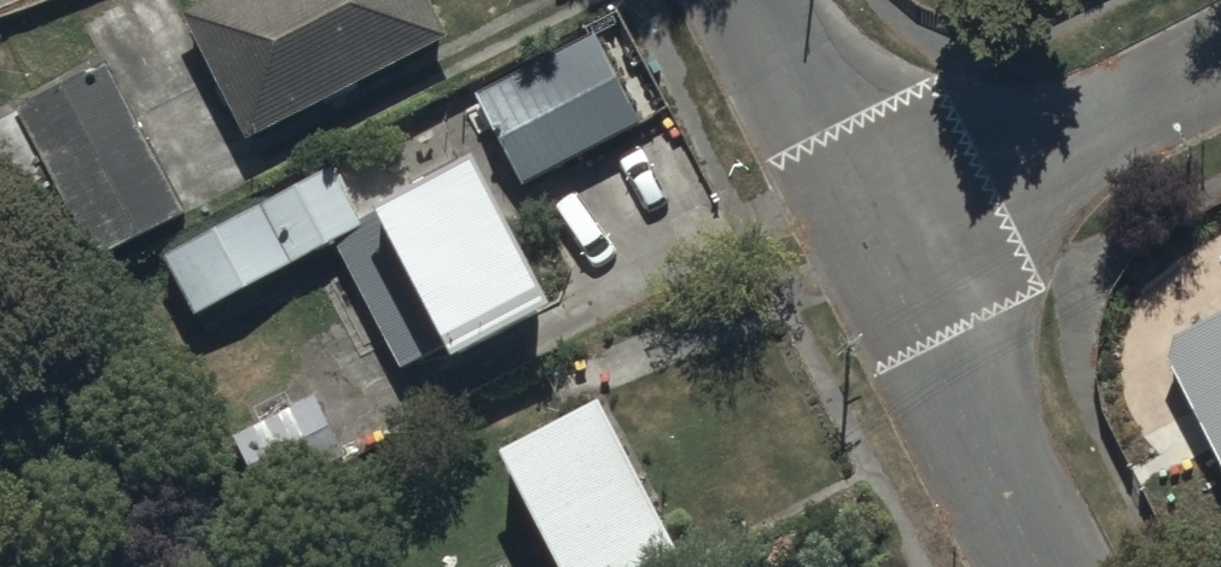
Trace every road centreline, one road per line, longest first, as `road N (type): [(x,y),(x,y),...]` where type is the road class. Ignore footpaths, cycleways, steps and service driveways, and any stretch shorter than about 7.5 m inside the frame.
road 1 (residential): [(1220,68),(883,238)]
road 2 (residential): [(1048,566),(883,238)]
road 3 (residential): [(883,238),(760,0)]

